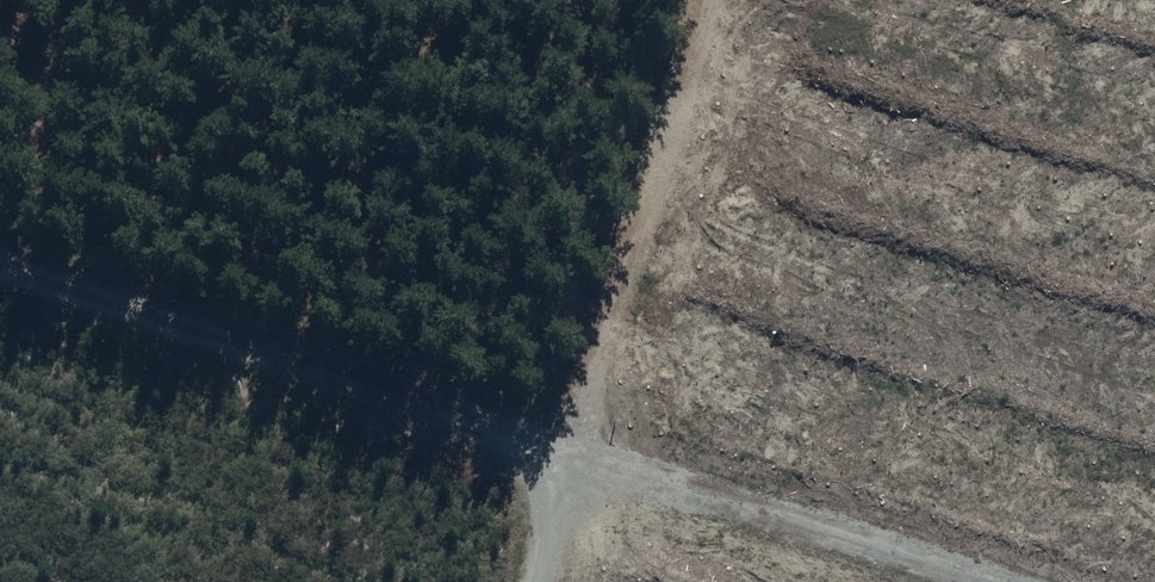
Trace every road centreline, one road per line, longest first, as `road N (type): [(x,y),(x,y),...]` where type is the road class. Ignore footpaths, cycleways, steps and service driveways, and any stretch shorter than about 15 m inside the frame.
road 1 (track): [(948,581),(0,267)]
road 2 (track): [(723,0),(539,581)]

